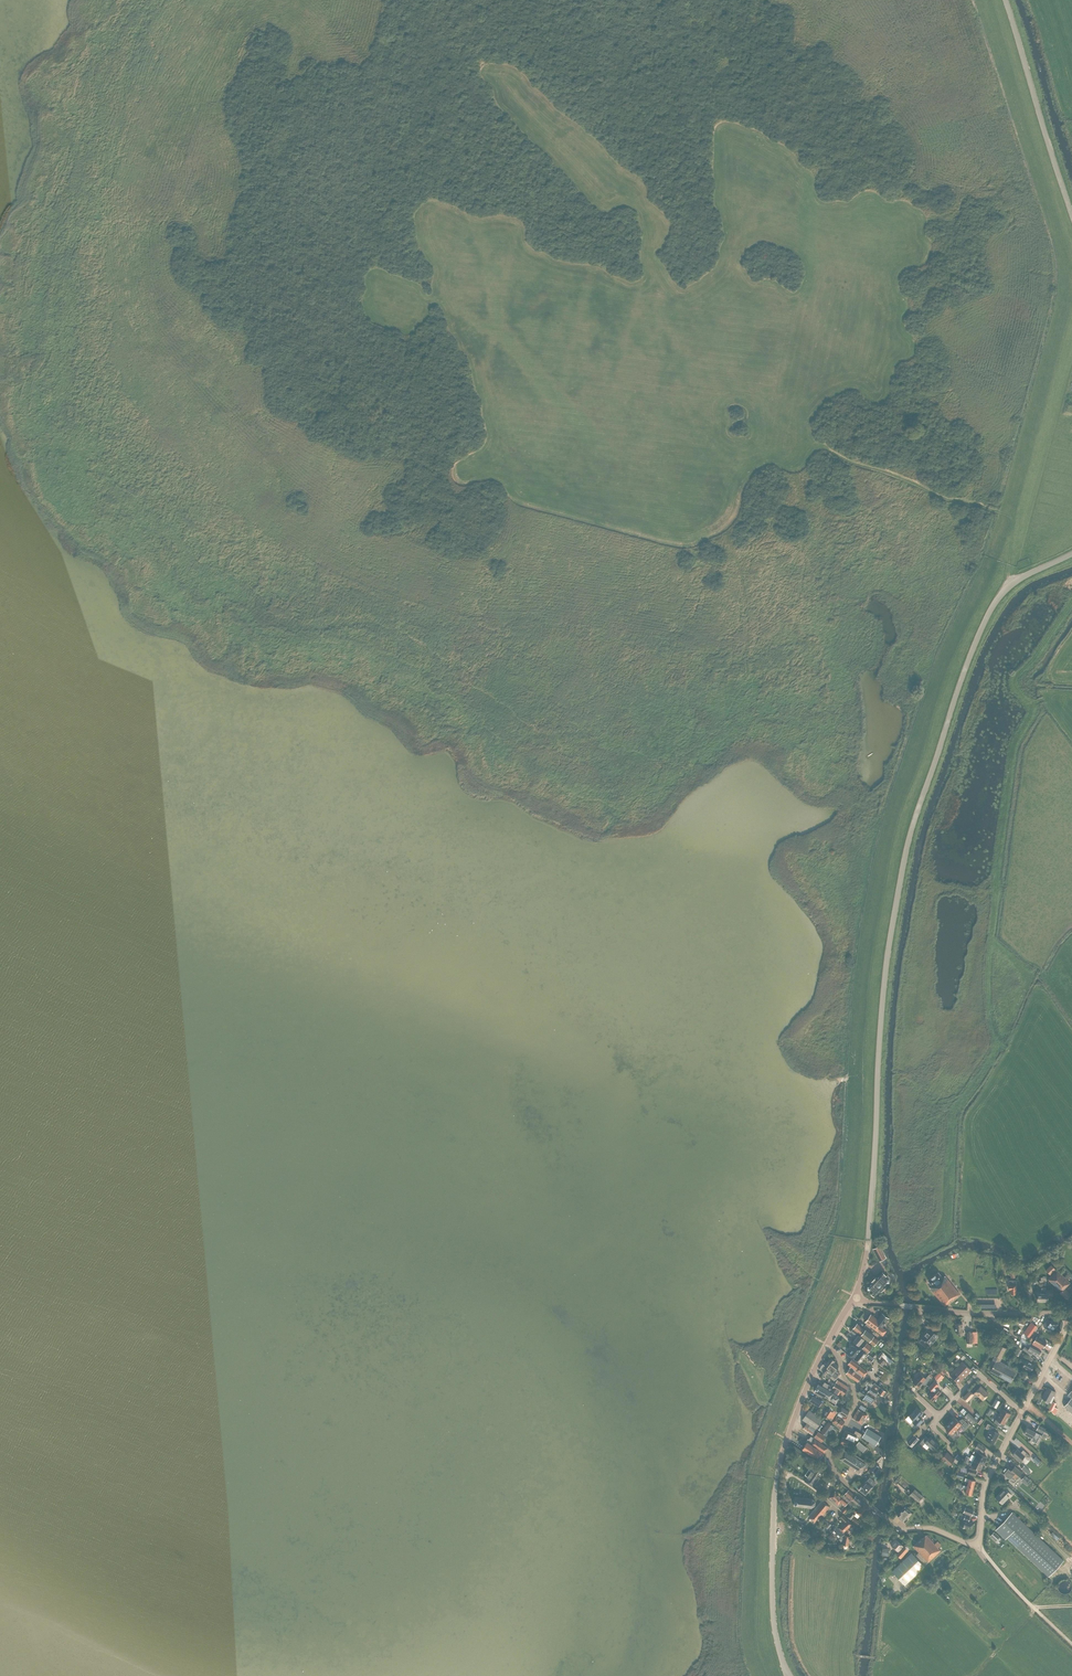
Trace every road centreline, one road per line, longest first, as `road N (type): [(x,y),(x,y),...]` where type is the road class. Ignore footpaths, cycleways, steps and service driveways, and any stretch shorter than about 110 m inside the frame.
road 1 (tertiary): [(855,1298),(868,1239),(886,963),(910,836),(994,605),(1019,579),(1071,554)]
road 2 (tertiary): [(791,1675),(773,1616),(776,1479),(828,1345)]
road 3 (tertiary): [(1071,216),(1005,0)]
road 4 (tertiary): [(1071,1315),(995,1315),(855,1298)]
road 5 (residential): [(976,1544),(935,1529),(905,1529),(838,1477)]
road 6 (residential): [(976,1544),(987,1484),(1022,1412)]

